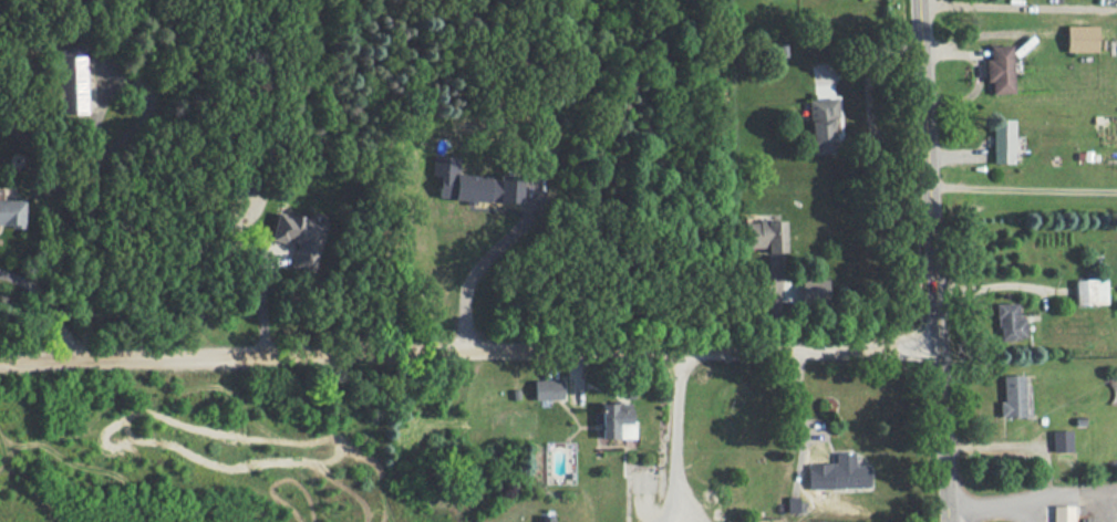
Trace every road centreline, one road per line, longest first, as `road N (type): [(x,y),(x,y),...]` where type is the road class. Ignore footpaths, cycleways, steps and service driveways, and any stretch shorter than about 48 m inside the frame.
road 1 (residential): [(930,353),(0,364)]
road 2 (tertiary): [(941,521),(917,0)]

